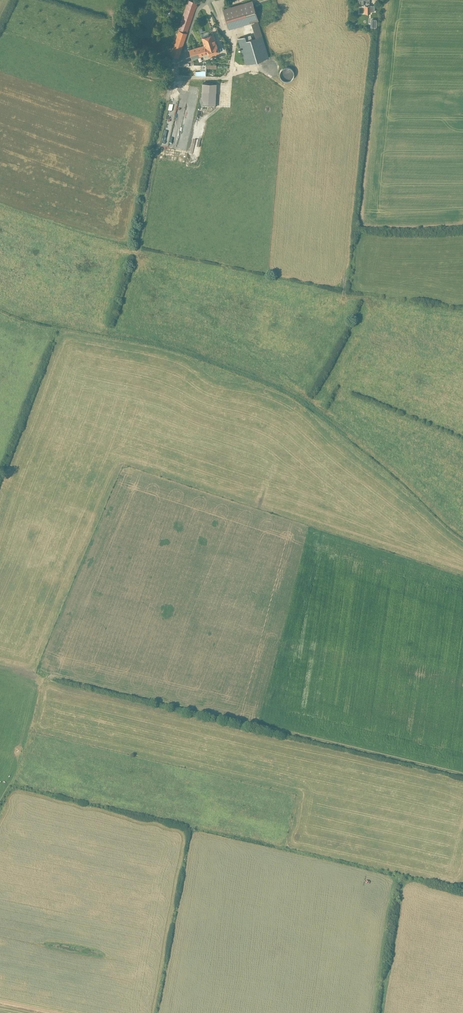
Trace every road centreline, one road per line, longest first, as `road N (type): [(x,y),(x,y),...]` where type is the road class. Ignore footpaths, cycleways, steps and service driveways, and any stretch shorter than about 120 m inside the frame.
road 1 (track): [(462,775),(54,677)]

